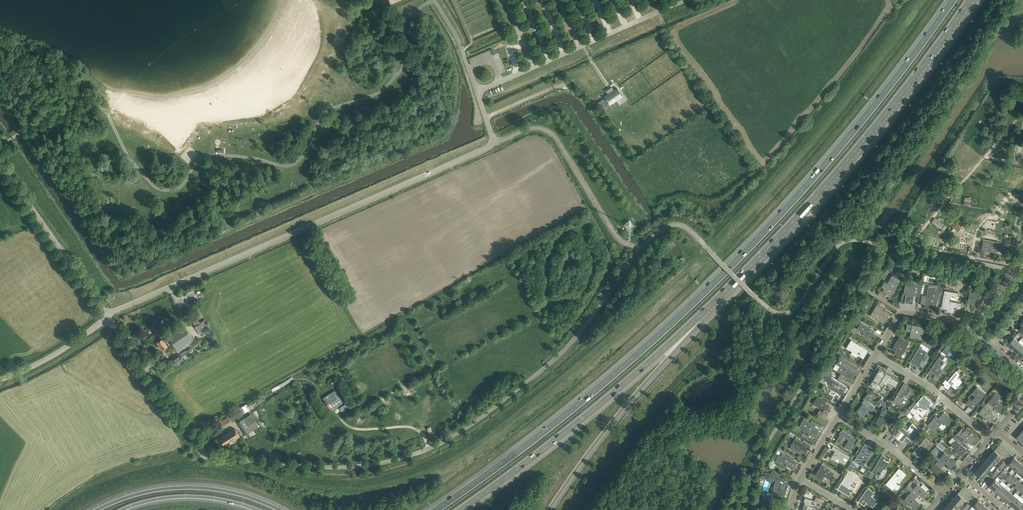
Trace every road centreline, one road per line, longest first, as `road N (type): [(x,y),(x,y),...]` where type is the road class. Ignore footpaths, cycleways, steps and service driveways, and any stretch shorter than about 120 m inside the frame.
road 1 (motorway): [(951,0),(806,187),(708,288),(562,418),(436,509)]
road 2 (unclassified): [(108,318),(490,146),(476,92)]
road 3 (motorway): [(698,317),(849,158),(970,0)]
road 4 (motorway): [(460,509),(698,317)]
road 5 (motorway): [(549,509),(698,317)]
road 6 (unclassified): [(476,92),(662,11)]
road 7 (unclassified): [(108,318),(0,159)]
road 8 (motorway): [(280,509),(197,487),(140,493),(95,509)]
road 9 (unclassified): [(219,458),(204,453),(108,318)]
road 10 (residential): [(990,439),(929,387),(876,355)]
road 11 (motorway): [(121,509),(180,496),(258,509)]
road 12 (residential): [(944,493),(838,417)]
road 13 (unclassified): [(0,381),(61,353),(108,318)]

